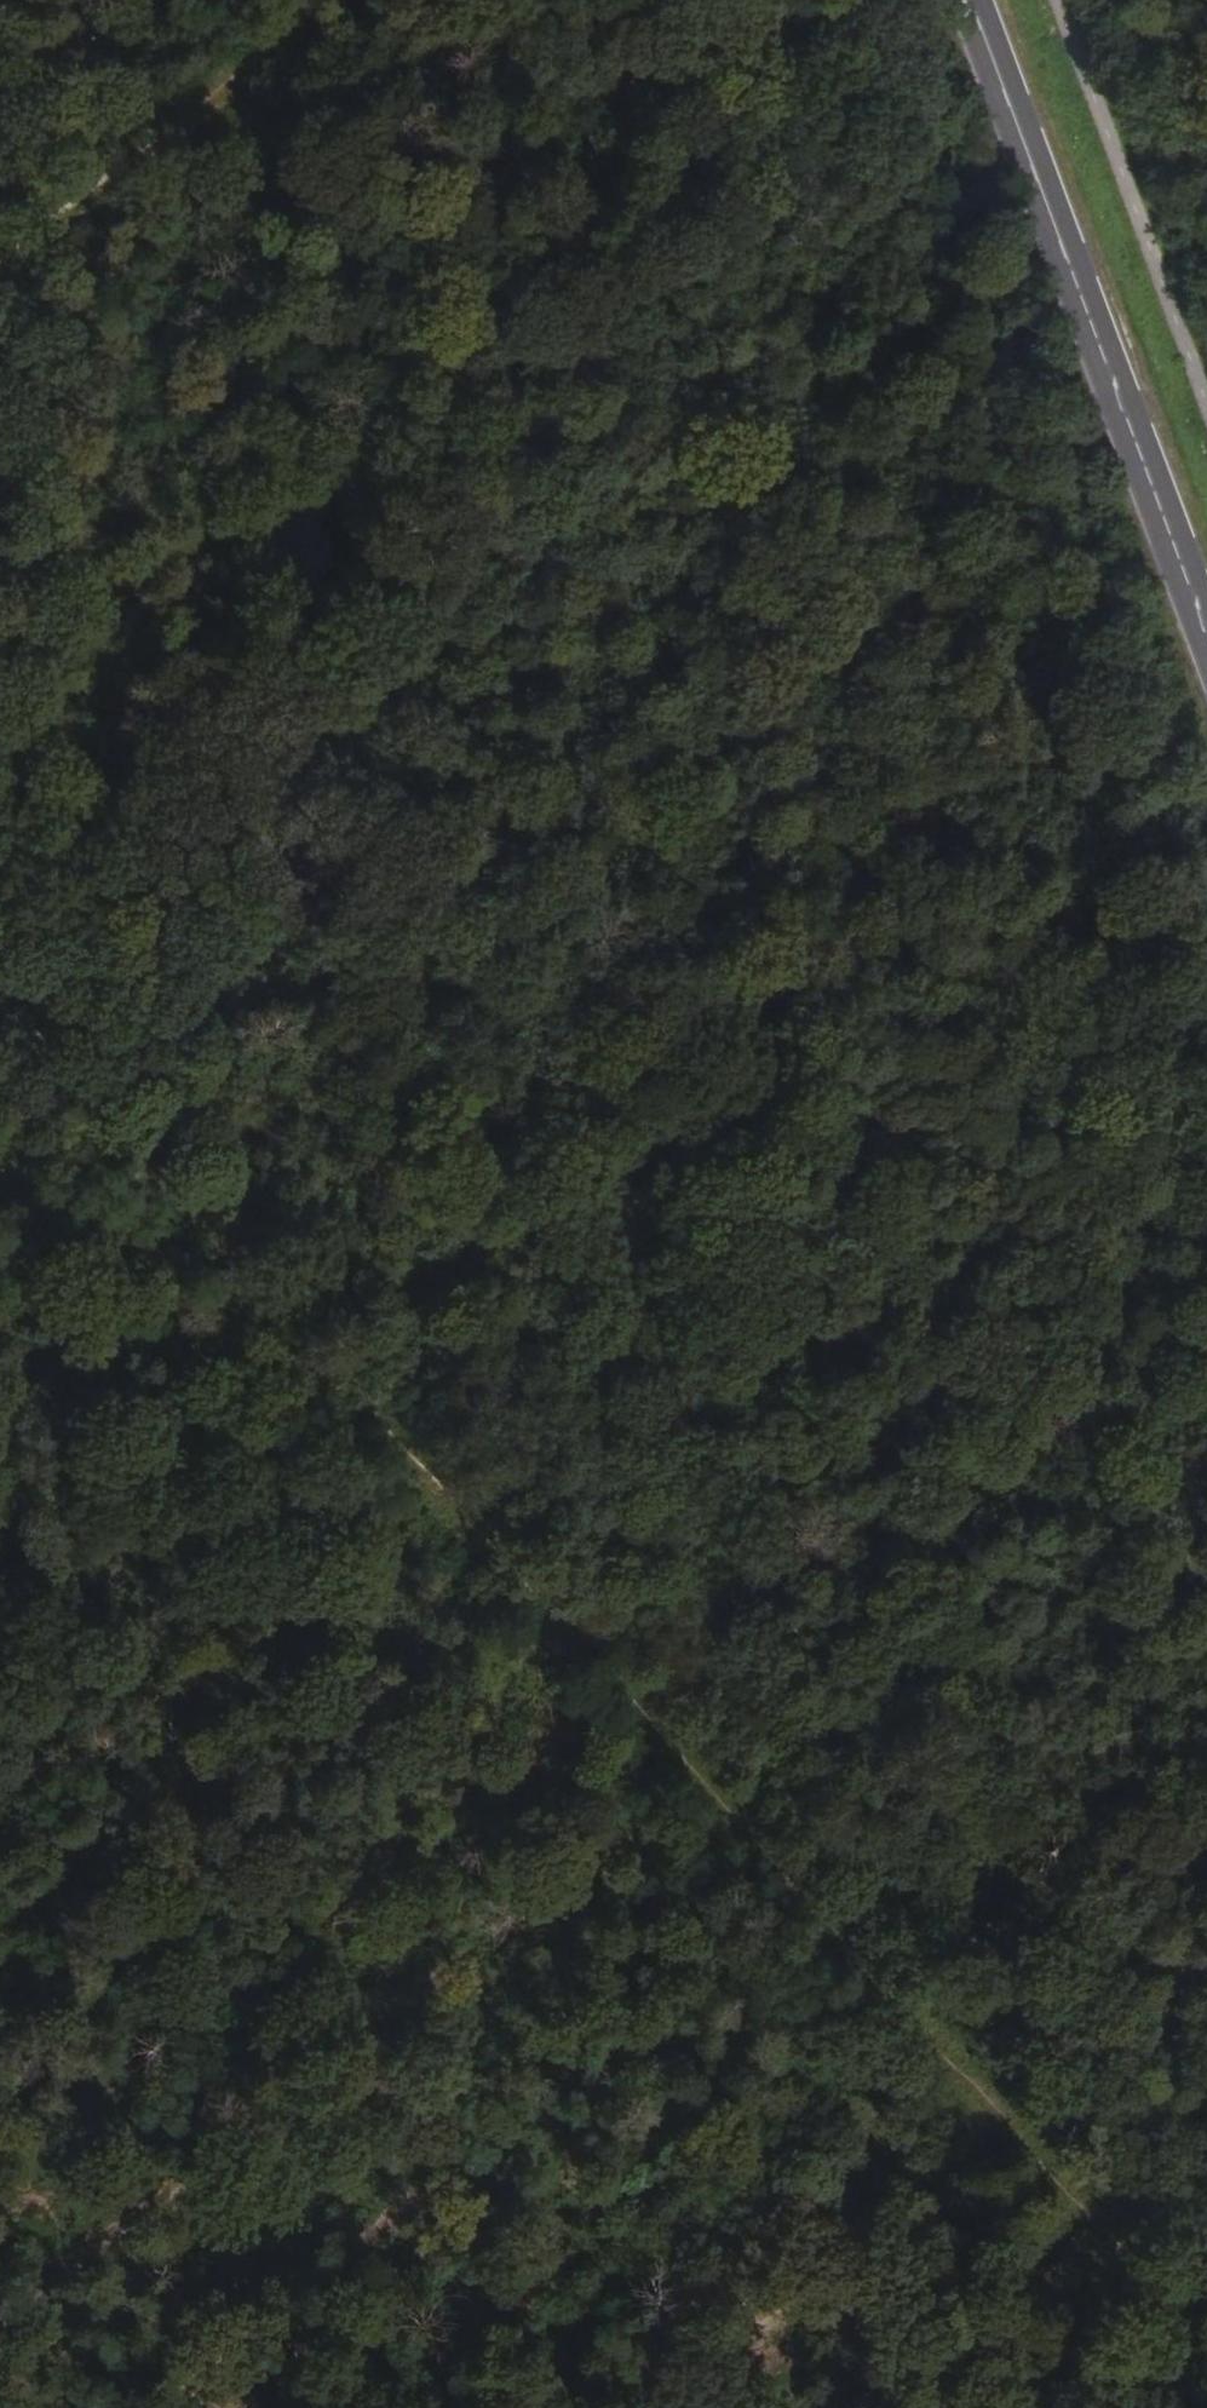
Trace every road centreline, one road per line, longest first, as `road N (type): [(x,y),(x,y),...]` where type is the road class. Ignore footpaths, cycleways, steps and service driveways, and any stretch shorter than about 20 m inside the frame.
road 1 (track): [(1206,2377),(0,1016)]
road 2 (primary): [(1206,639),(969,0)]
road 3 (track): [(0,257),(315,0)]

